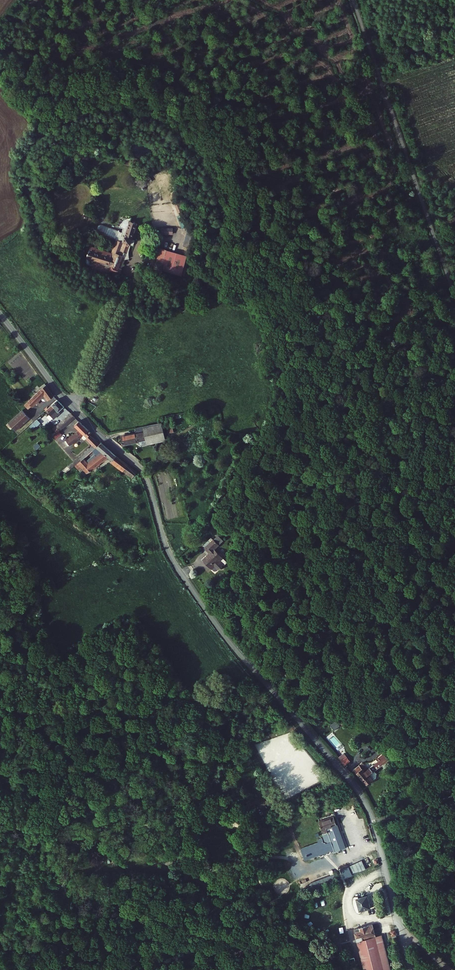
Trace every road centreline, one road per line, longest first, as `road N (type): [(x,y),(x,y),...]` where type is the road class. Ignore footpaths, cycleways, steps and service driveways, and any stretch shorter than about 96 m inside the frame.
road 1 (unclassified): [(0,314),(62,396),(143,471),(177,568),(361,795),(410,969)]

